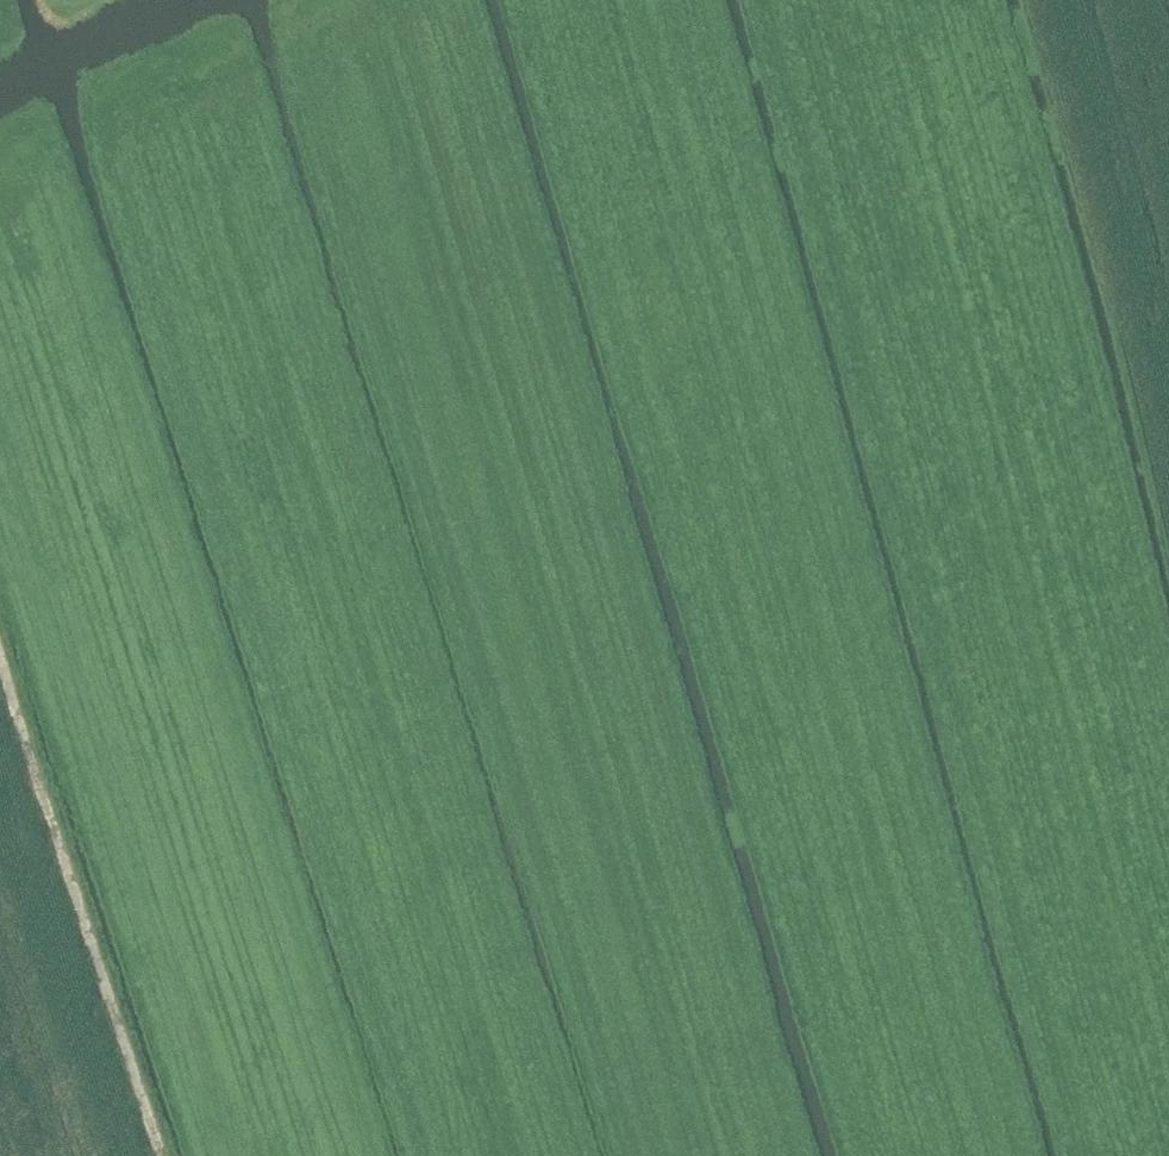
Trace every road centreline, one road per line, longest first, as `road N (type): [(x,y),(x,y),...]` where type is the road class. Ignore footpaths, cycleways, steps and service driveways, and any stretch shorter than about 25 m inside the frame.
road 1 (track): [(161,1155),(0,673)]

